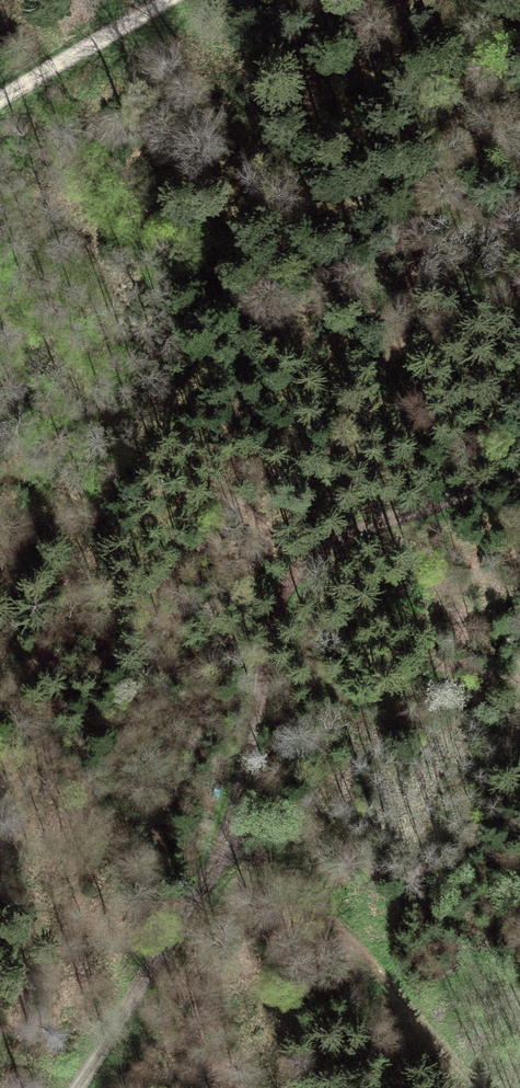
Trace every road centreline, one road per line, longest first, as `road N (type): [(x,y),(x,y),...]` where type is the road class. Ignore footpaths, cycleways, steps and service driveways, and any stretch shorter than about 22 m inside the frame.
road 1 (track): [(73,1087),(225,841),(255,725),(269,629),(293,576),(377,522),(519,471)]
road 2 (track): [(225,841),(297,886),(475,1087)]
road 3 (track): [(0,97),(164,0)]

